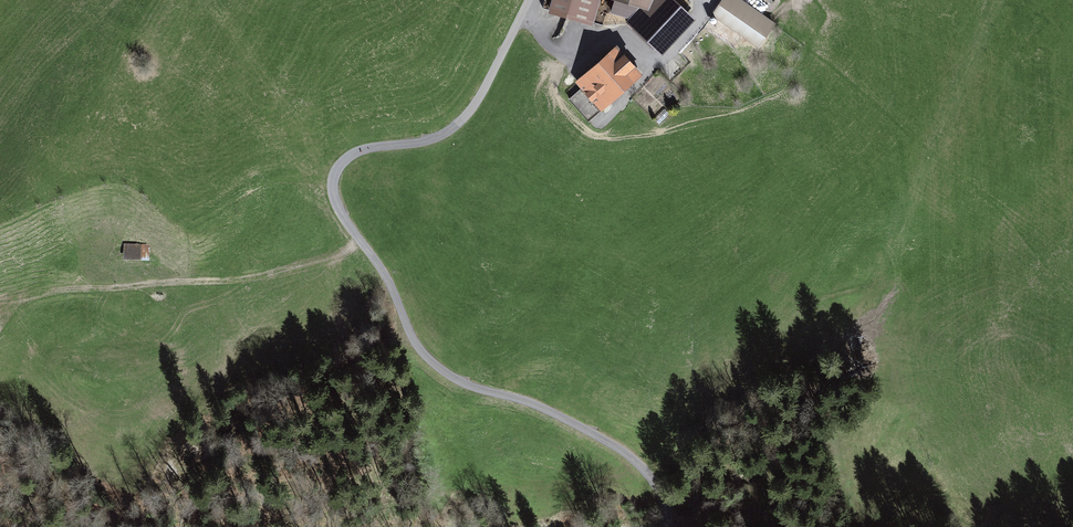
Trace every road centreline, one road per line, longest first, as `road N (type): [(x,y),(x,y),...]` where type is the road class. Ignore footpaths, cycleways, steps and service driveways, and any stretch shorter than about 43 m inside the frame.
road 1 (track): [(529,0),(460,122),(416,143),(346,159),(336,172),(337,204),(428,358),(454,378),(529,402),(616,447),(659,489),(666,526)]
road 2 (track): [(5,302),(56,291),(245,280),(361,241)]

